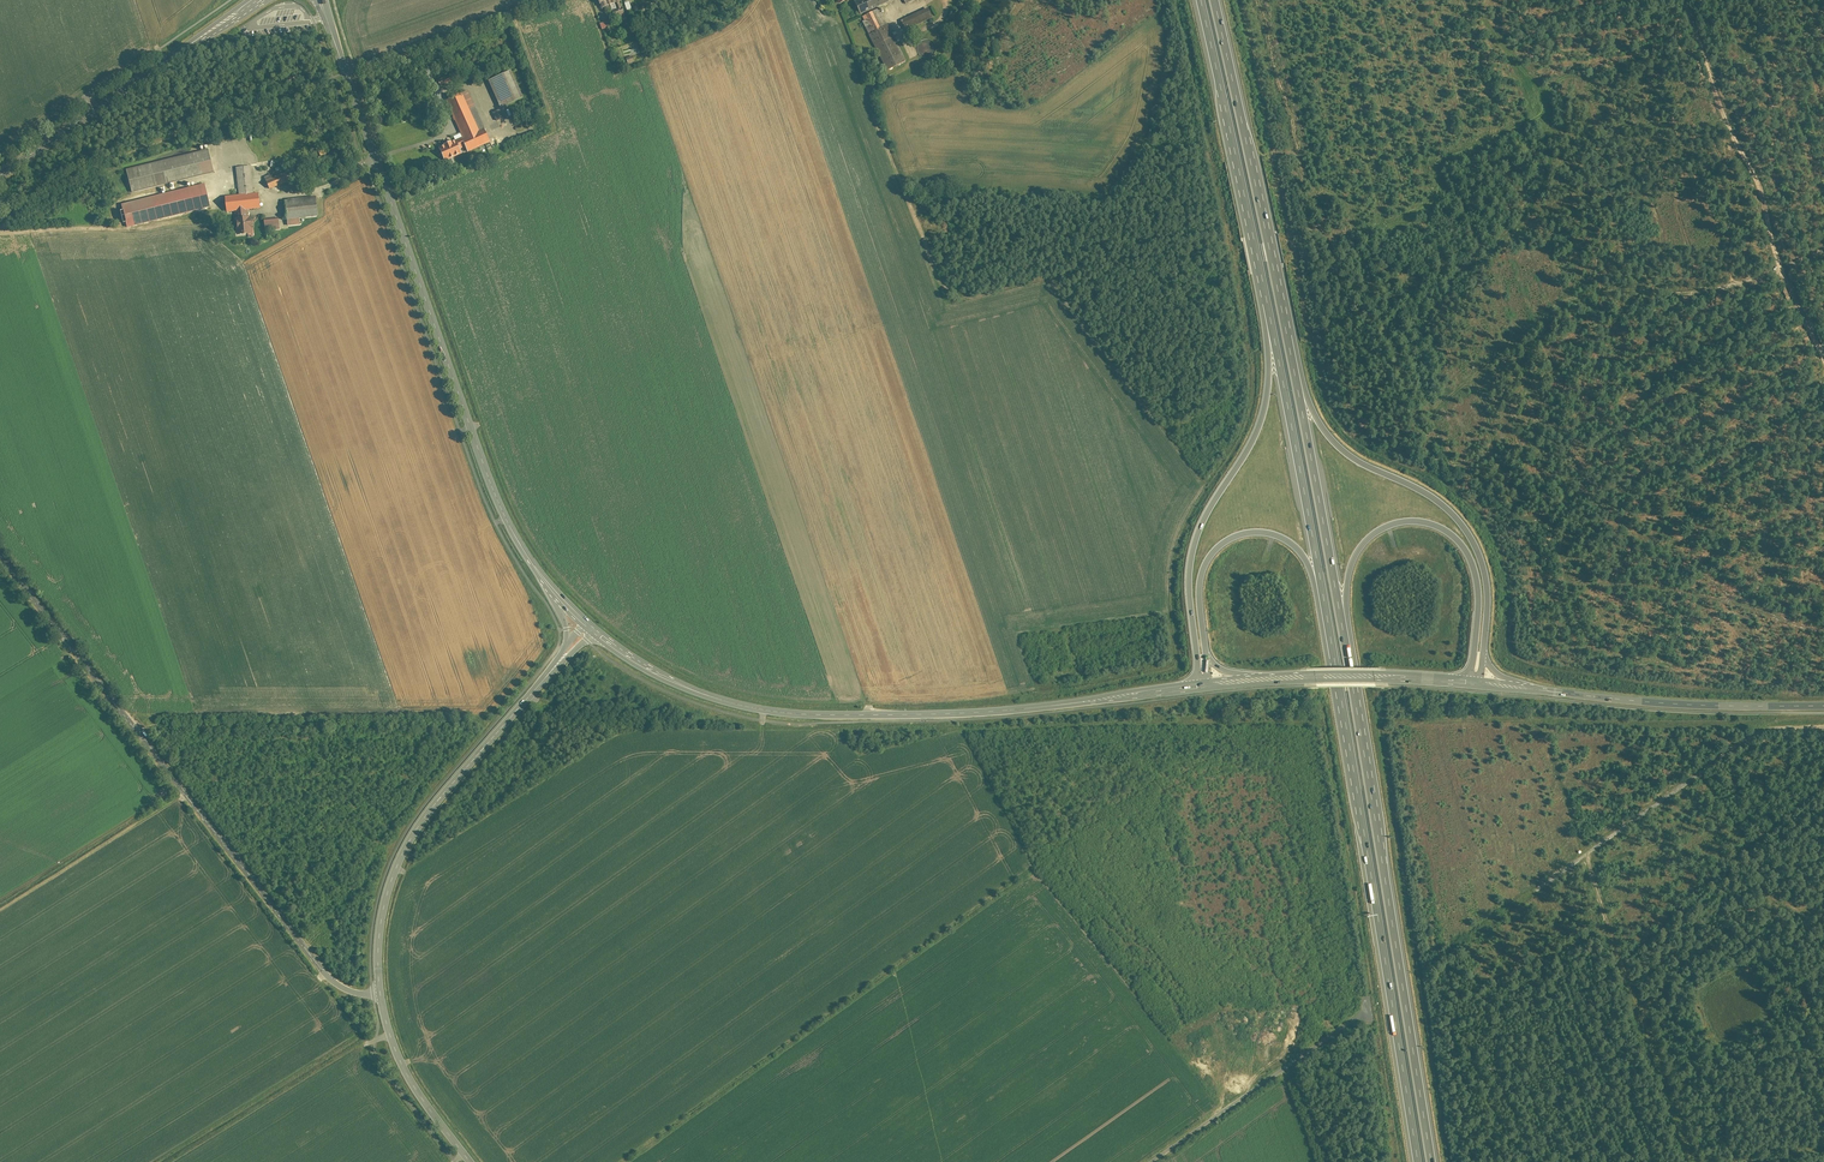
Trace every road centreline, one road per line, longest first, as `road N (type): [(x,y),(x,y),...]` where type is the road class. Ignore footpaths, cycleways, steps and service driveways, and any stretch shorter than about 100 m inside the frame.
road 1 (tertiary): [(591,628),(699,693),(802,715),(1041,709),(1201,687)]
road 2 (unclassified): [(0,556),(318,963),(339,986),(381,994)]
road 3 (tertiary): [(347,73),(481,459),(523,550),(552,588)]
road 4 (motorway): [(1335,661),(1418,1161)]
road 5 (motorway): [(1432,1161),(1350,668)]
road 6 (track): [(1451,949),(1735,747),(1764,733),(1823,728)]
road 7 (motorway): [(1262,280),(1269,352),(1263,419),(1205,519),(1192,560),(1201,687)]
road 8 (motorway): [(1485,649),(1487,589),(1466,531),(1435,500),(1332,440),(1314,415),(1285,321)]
road 9 (tertiary): [(381,994),(384,910),(412,839),(570,651)]
road 10 (motorway): [(1262,280),(1335,661)]
road 11 (track): [(1823,359),(1781,273),(1754,176),(1685,0)]
road 12 (motorway): [(1350,668),(1353,565),(1378,532),(1418,522),(1451,536),(1473,568),(1471,683)]
road 13 (motorway): [(1350,668),(1285,321)]
road 14 (motorway): [(1285,321),(1214,0)]
road 15 (track): [(1586,852),(1689,1161)]
road 16 (secondary): [(0,177),(258,0)]
road 17 (motorway): [(1205,650),(1200,587),(1206,565),(1226,543),(1258,534),(1287,542),(1304,558),(1335,661)]
road 18 (motorway): [(1200,0),(1262,280)]
road 19 (tertiary): [(1540,692),(1659,704),(1823,707)]
road 20 (unclassified): [(1151,1161),(1366,1012)]
road 21 (residential): [(347,73),(545,0)]
road 22 (tertiary): [(1263,681),(1471,683)]
road 23 (tertiary): [(469,1161),(398,1059),(381,994)]

